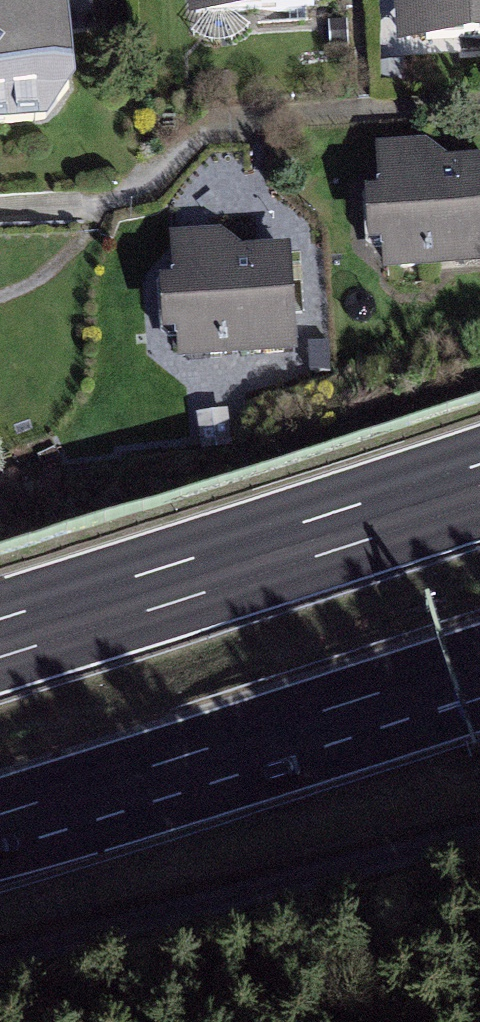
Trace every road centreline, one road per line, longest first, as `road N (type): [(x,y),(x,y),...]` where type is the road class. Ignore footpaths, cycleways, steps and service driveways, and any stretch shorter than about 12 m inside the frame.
road 1 (motorway): [(479,482),(0,636)]
road 2 (motorway): [(0,815),(479,661)]
road 3 (track): [(479,884),(0,1005)]

